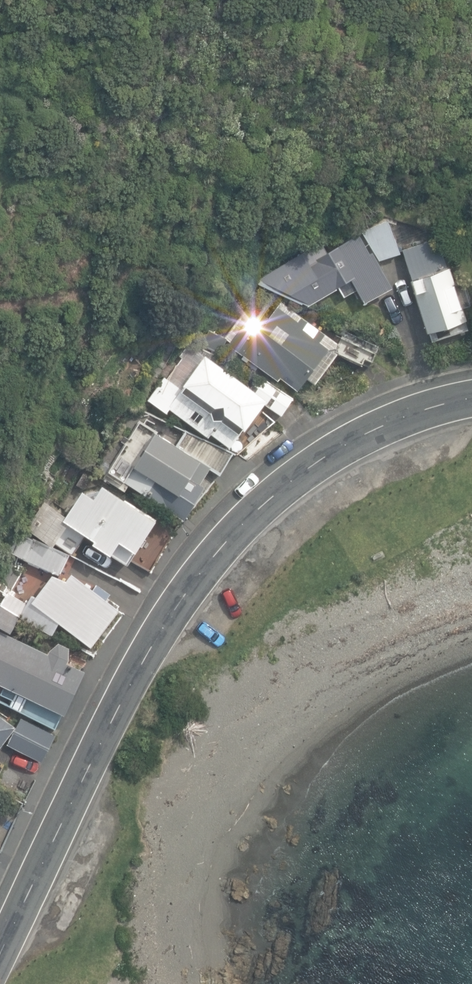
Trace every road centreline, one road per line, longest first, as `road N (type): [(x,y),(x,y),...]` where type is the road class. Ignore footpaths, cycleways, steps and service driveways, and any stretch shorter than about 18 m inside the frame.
road 1 (secondary): [(0,949),(184,596),(243,522),(317,462),(403,416),(471,399)]

